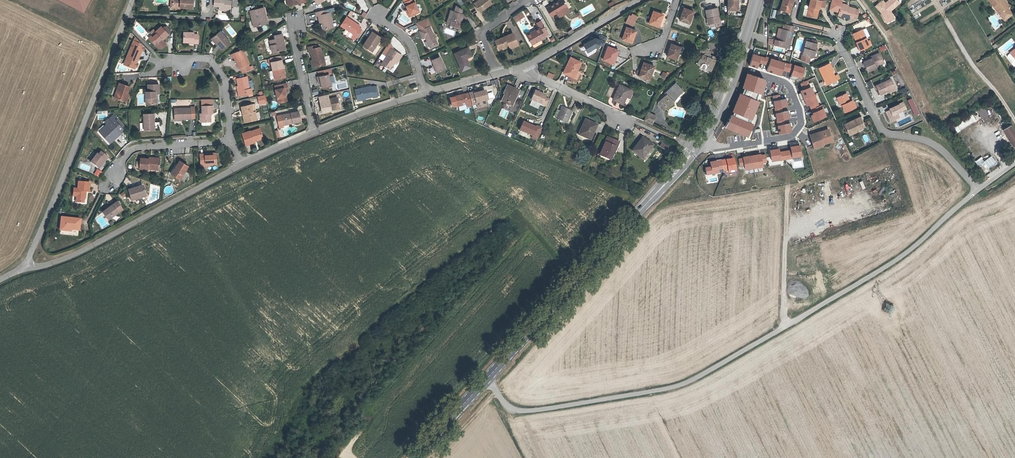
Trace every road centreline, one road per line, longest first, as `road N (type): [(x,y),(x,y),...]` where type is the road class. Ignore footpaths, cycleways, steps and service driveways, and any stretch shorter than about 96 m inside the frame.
road 1 (unclassified): [(782,328),(687,387),(587,408),(517,416),(490,374)]
road 2 (primary): [(701,140),(490,374)]
road 3 (unclassified): [(134,0),(29,263)]
road 4 (unclassified): [(978,190),(904,256),(782,328)]
road 5 (unclassified): [(244,164),(85,248),(29,263)]
road 6 (residential): [(835,34),(881,129),(935,145),(978,190)]
road 7 (residential): [(701,140),(726,147),(798,130),(789,86),(750,70)]
road 8 (primary): [(757,0),(701,140)]
road 9 (residential): [(788,187),(782,328)]
road 10 (residential): [(162,63),(209,58),(224,78),(228,139)]
road 11 (residential): [(112,178),(136,146),(228,139)]
road 12 (unclassified): [(640,0),(528,65)]
road 13 (track): [(1014,120),(944,17)]
road 14 (residential): [(299,19),(290,21),(313,133)]
road 15 (residential): [(528,65),(634,122)]
road 16 (unclassified): [(426,94),(313,133)]

